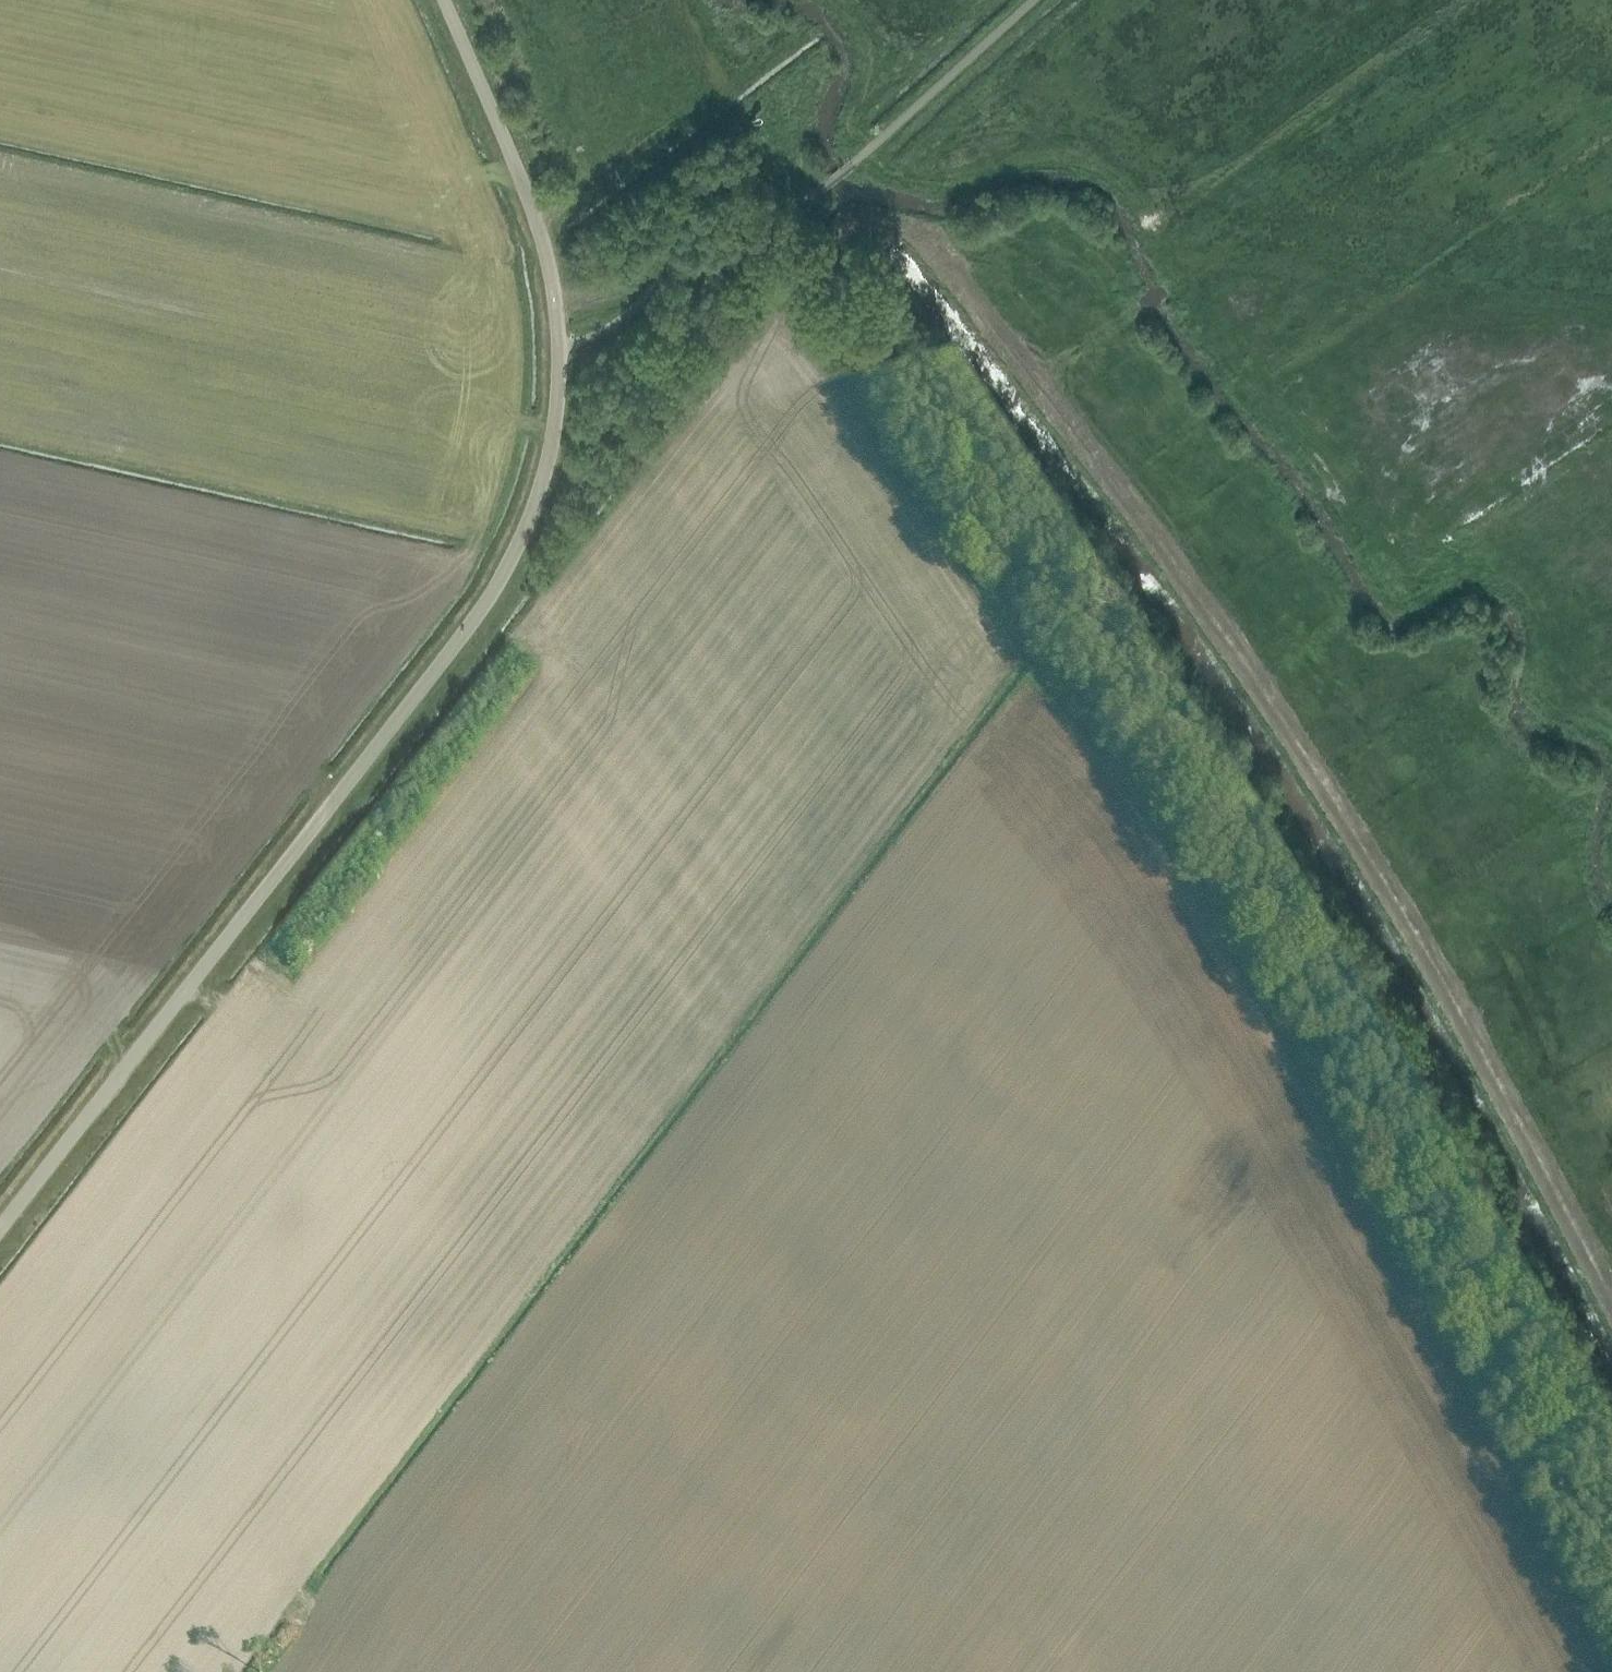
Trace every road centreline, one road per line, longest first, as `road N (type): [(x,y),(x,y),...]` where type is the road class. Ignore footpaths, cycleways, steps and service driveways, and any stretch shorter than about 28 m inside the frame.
road 1 (unclassified): [(0,1227),(479,615),(528,522),(554,438),(561,346),(554,287),(534,209),(444,0)]

